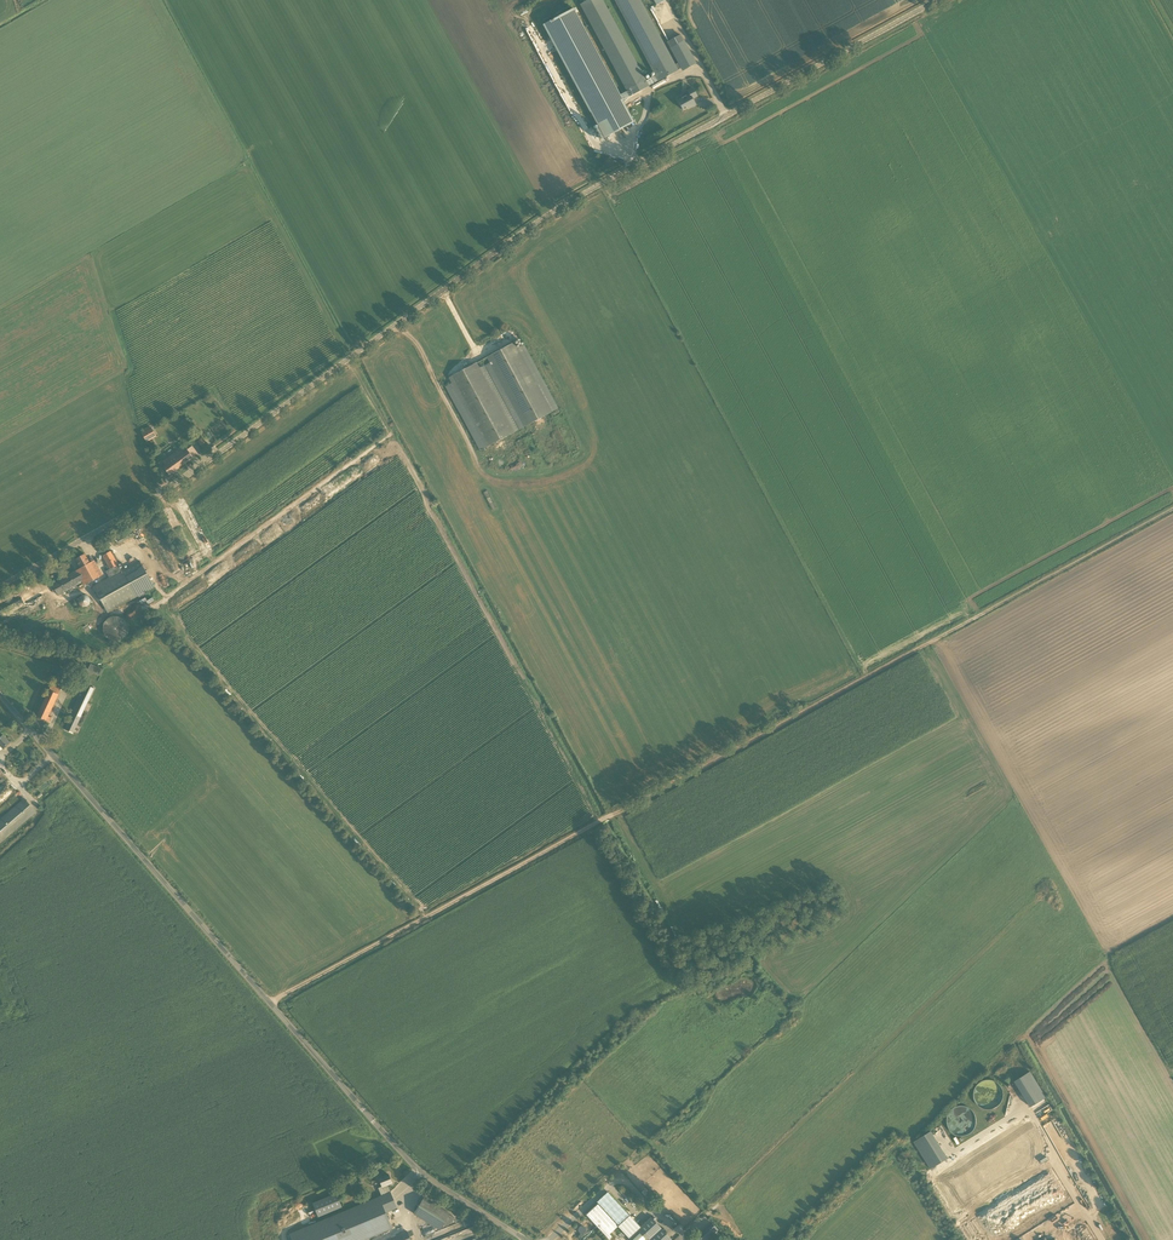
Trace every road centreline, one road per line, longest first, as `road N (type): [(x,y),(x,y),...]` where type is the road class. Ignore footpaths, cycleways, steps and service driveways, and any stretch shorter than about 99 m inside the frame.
road 1 (unclassified): [(0,590),(146,508),(571,205),(956,0)]
road 2 (track): [(1172,510),(607,817)]
road 3 (unclassified): [(268,1003),(0,695)]
road 4 (unclassified): [(268,1003),(607,817)]
road 5 (unclassified): [(525,1239),(429,1179),(268,1003)]

